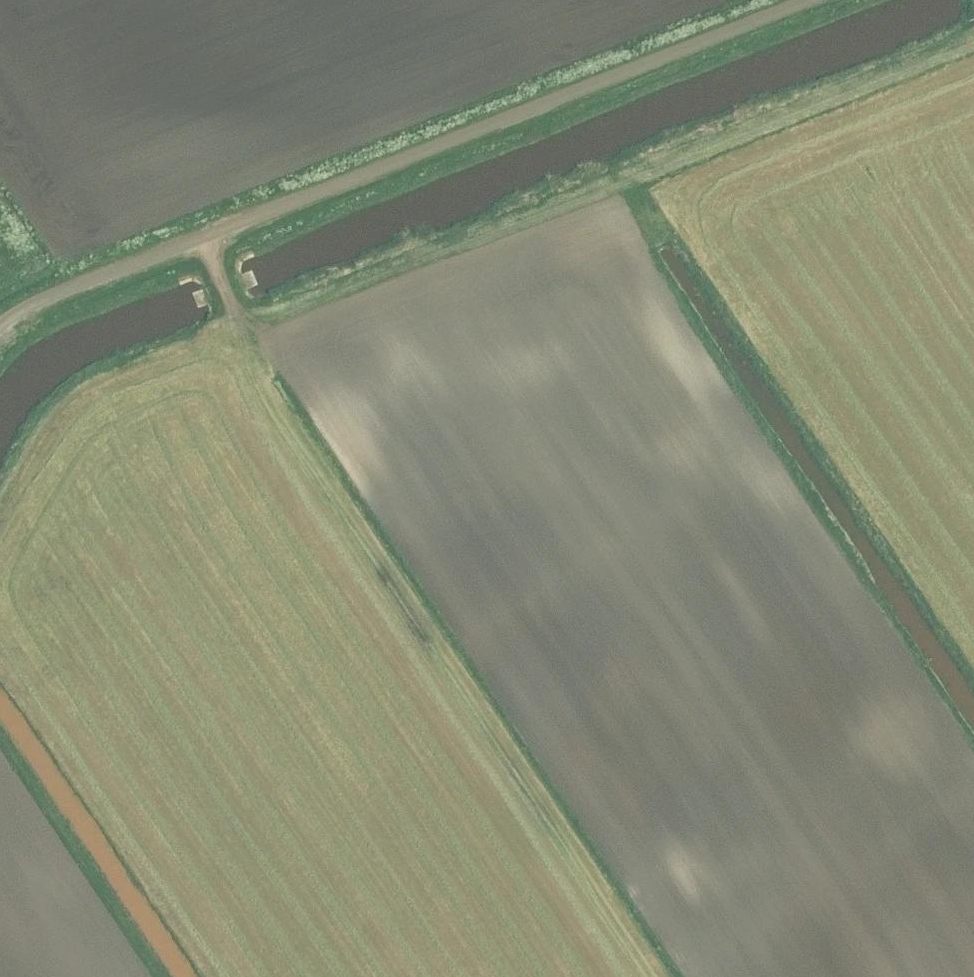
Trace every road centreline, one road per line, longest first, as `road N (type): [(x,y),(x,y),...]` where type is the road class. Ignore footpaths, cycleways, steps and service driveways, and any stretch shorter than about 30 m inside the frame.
road 1 (unclassified): [(0,328),(37,304),(808,0)]

